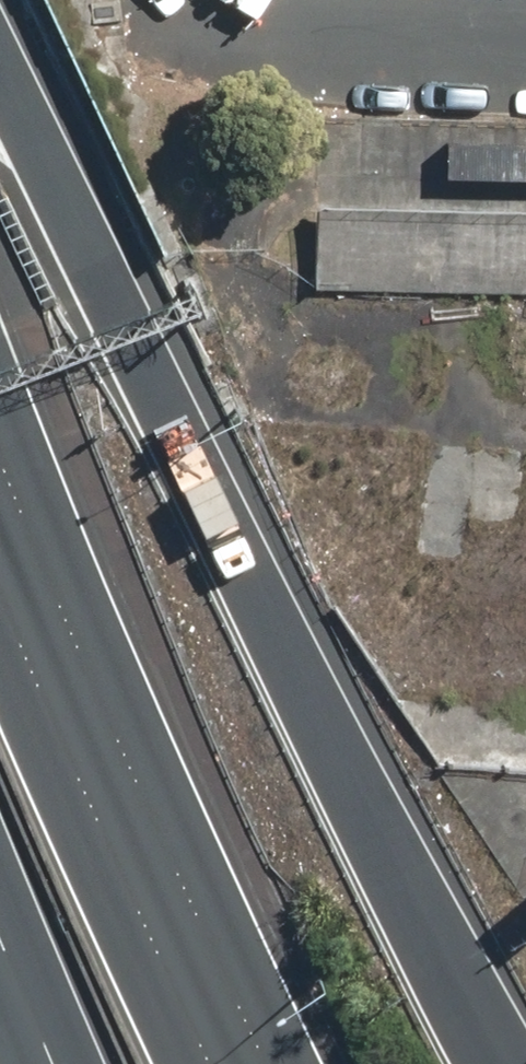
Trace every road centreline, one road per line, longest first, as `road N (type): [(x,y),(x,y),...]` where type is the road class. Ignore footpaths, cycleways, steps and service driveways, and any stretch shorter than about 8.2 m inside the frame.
road 1 (motorway): [(0,92),(419,913),(511,1063)]
road 2 (motorway): [(0,593),(154,960),(207,1063)]
road 3 (residential): [(200,41),(525,46)]
road 4 (motorway): [(53,1063),(0,943)]

